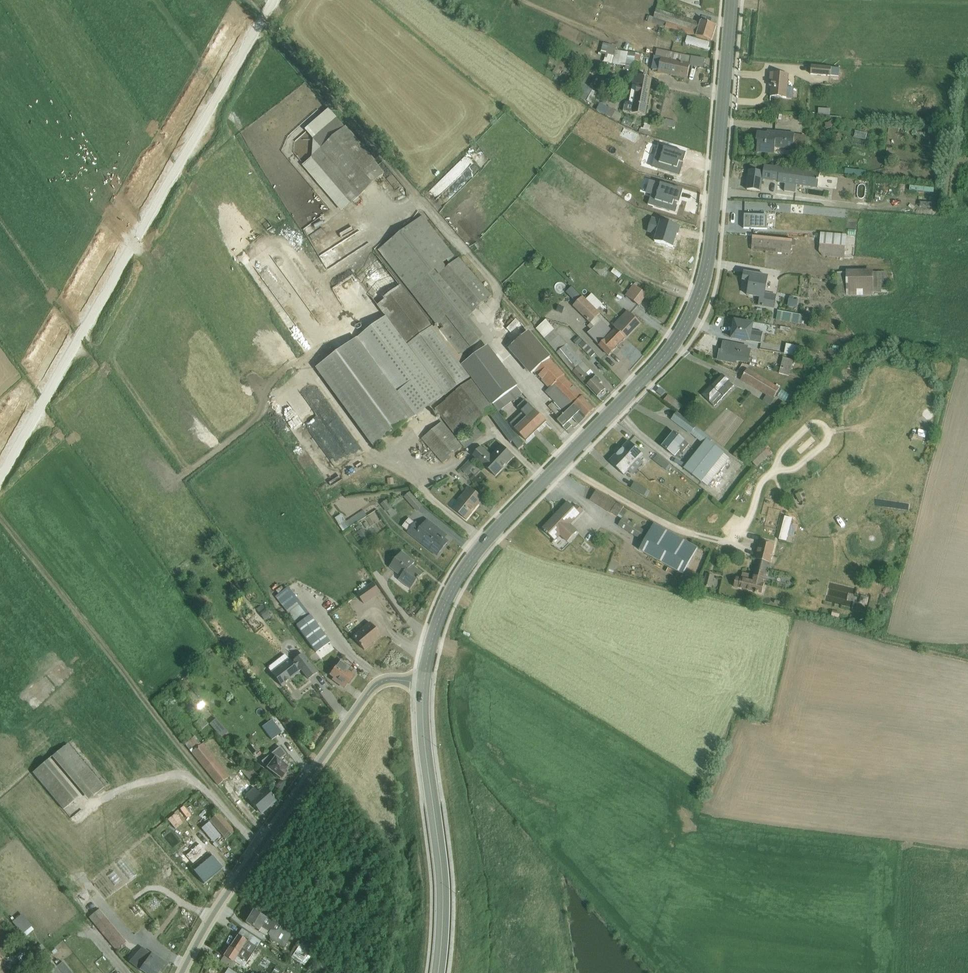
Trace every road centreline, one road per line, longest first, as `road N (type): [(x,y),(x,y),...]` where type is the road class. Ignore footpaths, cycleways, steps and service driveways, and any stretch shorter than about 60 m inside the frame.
road 1 (tertiary): [(732,0),(709,241),(690,313),(675,339),(460,572),(429,642),(421,685)]
road 2 (tertiary): [(185,972),(208,927),(374,687),(385,680),(421,685)]
road 3 (tertiary): [(421,685),(443,889),(438,972)]

